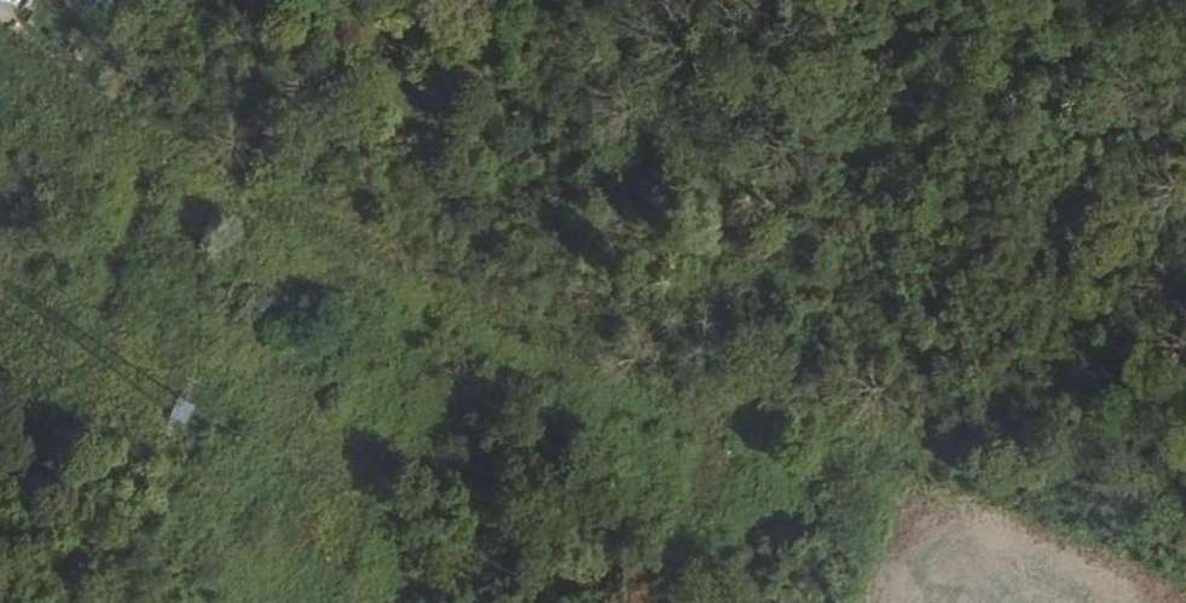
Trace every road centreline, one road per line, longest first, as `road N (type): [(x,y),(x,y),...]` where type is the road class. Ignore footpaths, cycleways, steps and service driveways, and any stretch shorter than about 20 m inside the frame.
road 1 (track): [(719,406),(446,283),(381,239),(149,127),(0,4)]
road 2 (track): [(337,602),(353,573),(382,406),(446,283)]
road 3 (track): [(719,406),(720,448),(657,602)]

